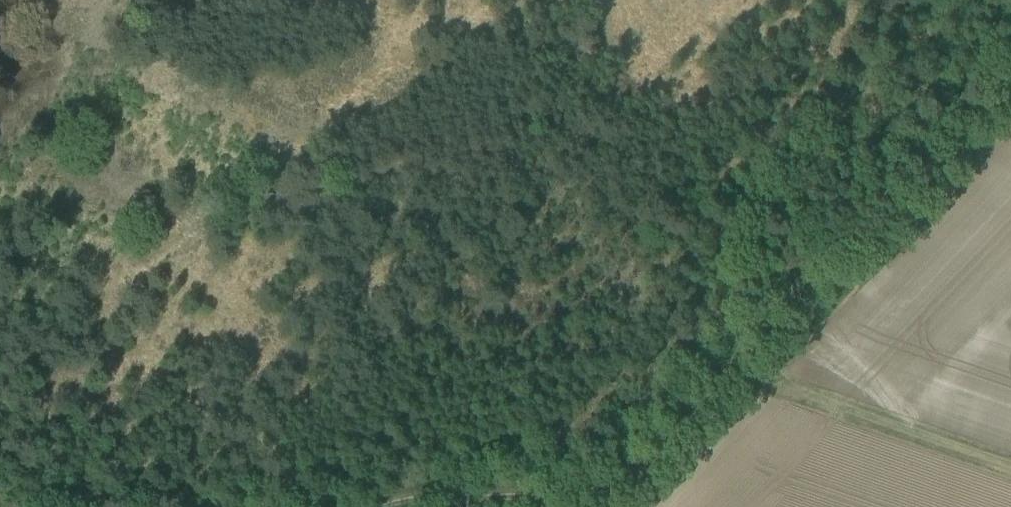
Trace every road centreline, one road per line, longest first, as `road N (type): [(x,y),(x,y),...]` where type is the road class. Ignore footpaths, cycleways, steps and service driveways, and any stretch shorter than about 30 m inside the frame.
road 1 (track): [(419,506),(579,496),(628,481),(667,448),(768,317),(931,152),(1010,57)]

